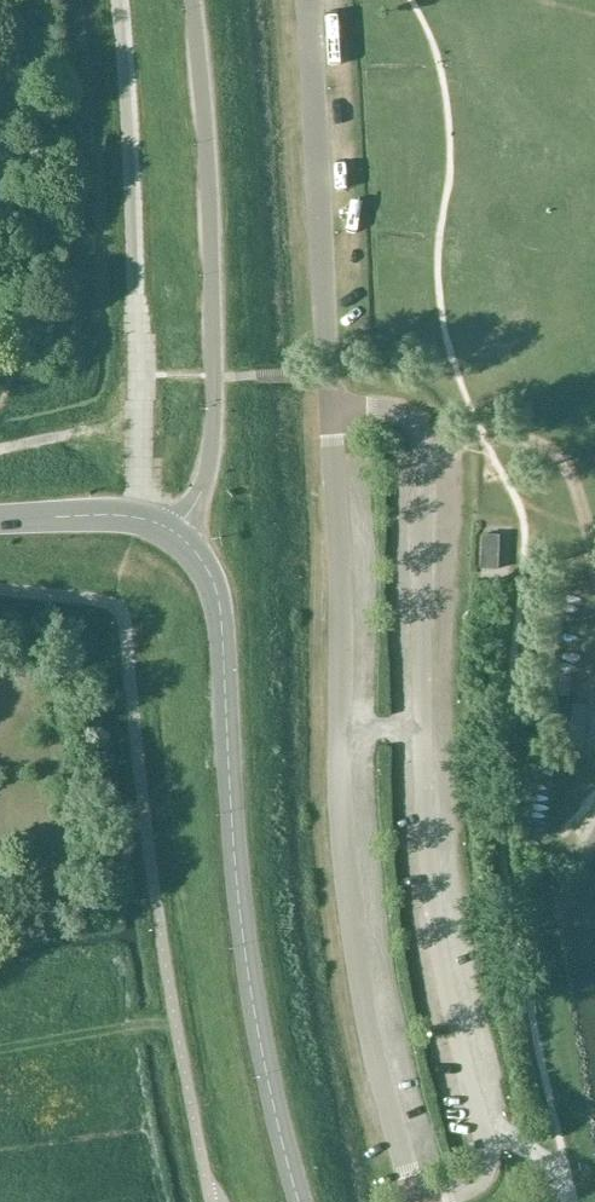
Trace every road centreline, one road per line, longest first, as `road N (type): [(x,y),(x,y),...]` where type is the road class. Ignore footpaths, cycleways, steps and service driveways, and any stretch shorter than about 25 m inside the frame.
road 1 (unclassified): [(419,1201),(372,1012),(351,877),(335,411),(308,0)]
road 2 (tertiary): [(303,1201),(260,1039),(216,611),(201,562),(176,535)]
road 3 (unclassified): [(176,535),(212,454),(216,373),(209,116),(195,0)]
road 4 (tertiary): [(176,535),(136,518),(0,519)]

